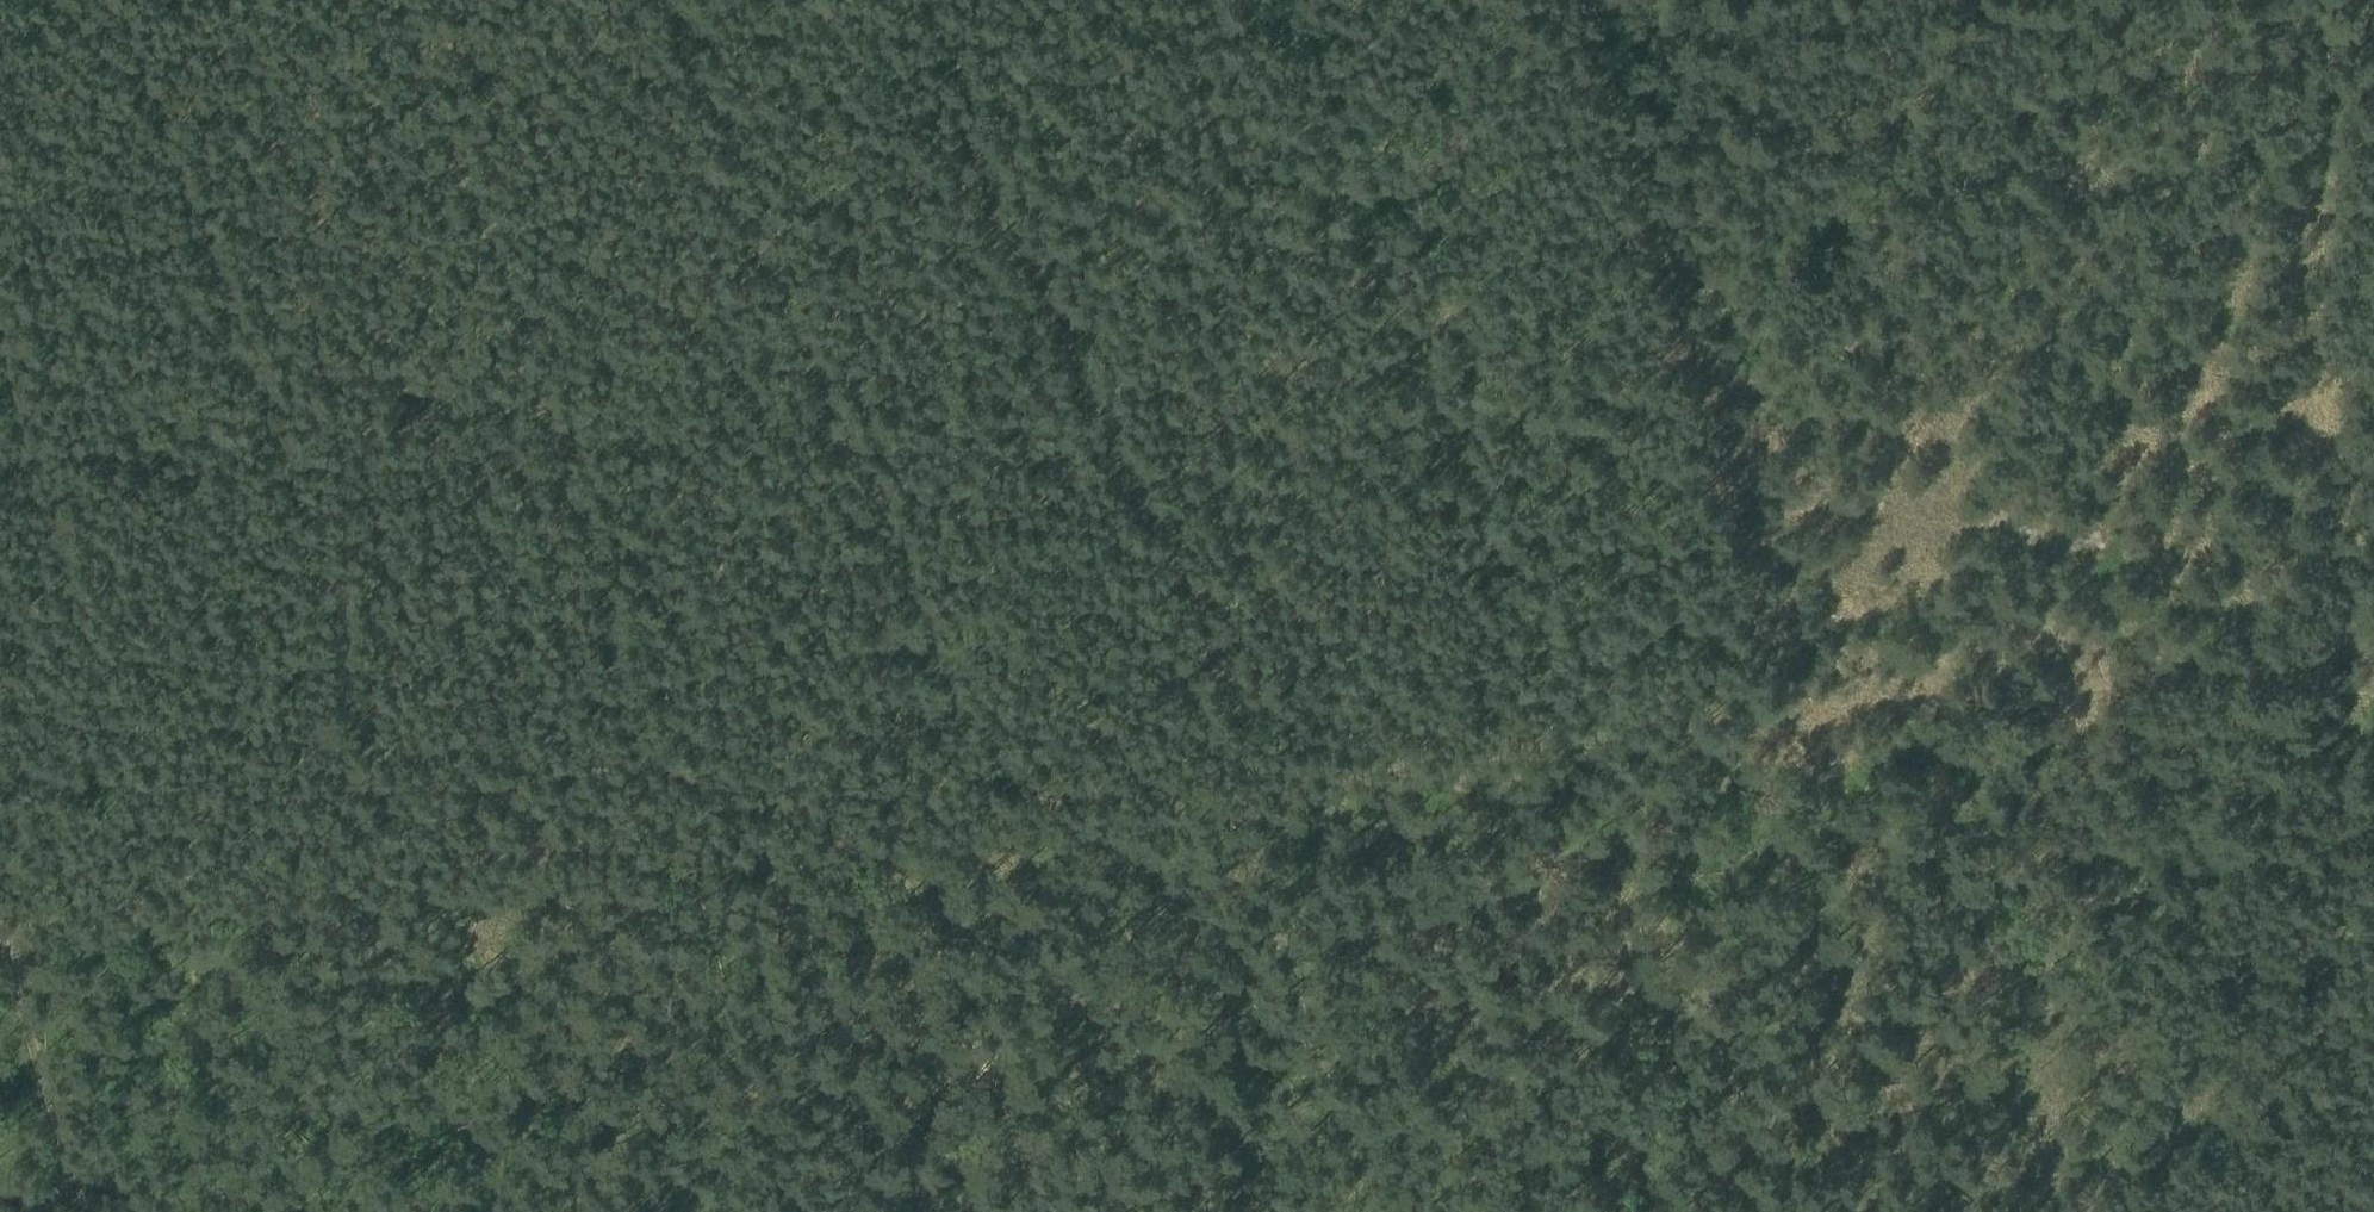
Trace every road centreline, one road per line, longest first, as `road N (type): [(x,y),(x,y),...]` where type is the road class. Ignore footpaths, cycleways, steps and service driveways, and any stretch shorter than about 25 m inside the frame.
road 1 (track): [(0,968),(70,1211)]

